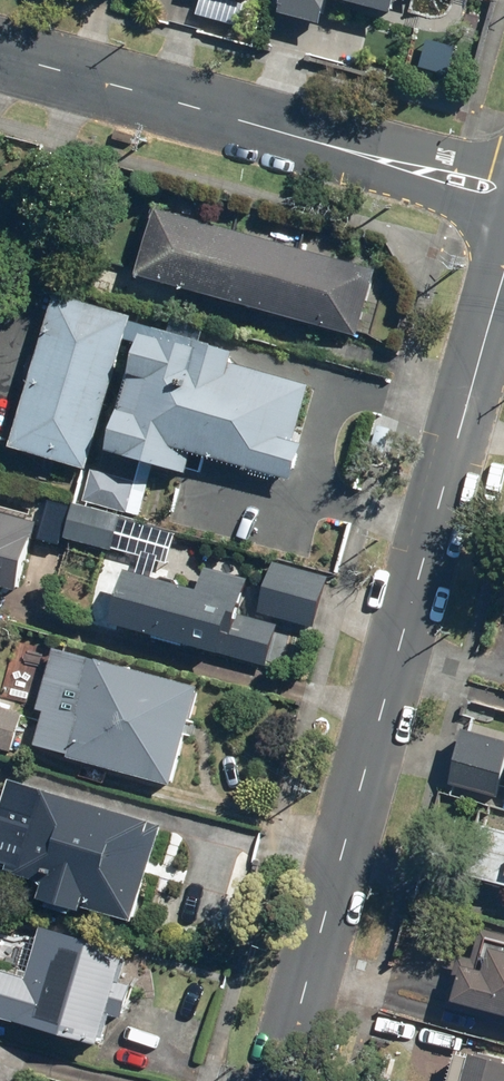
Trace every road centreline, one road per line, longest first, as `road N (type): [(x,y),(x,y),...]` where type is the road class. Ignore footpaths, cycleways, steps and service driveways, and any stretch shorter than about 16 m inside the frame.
road 1 (tertiary): [(284,1080),(503,284)]
road 2 (residential): [(0,59),(503,201)]

